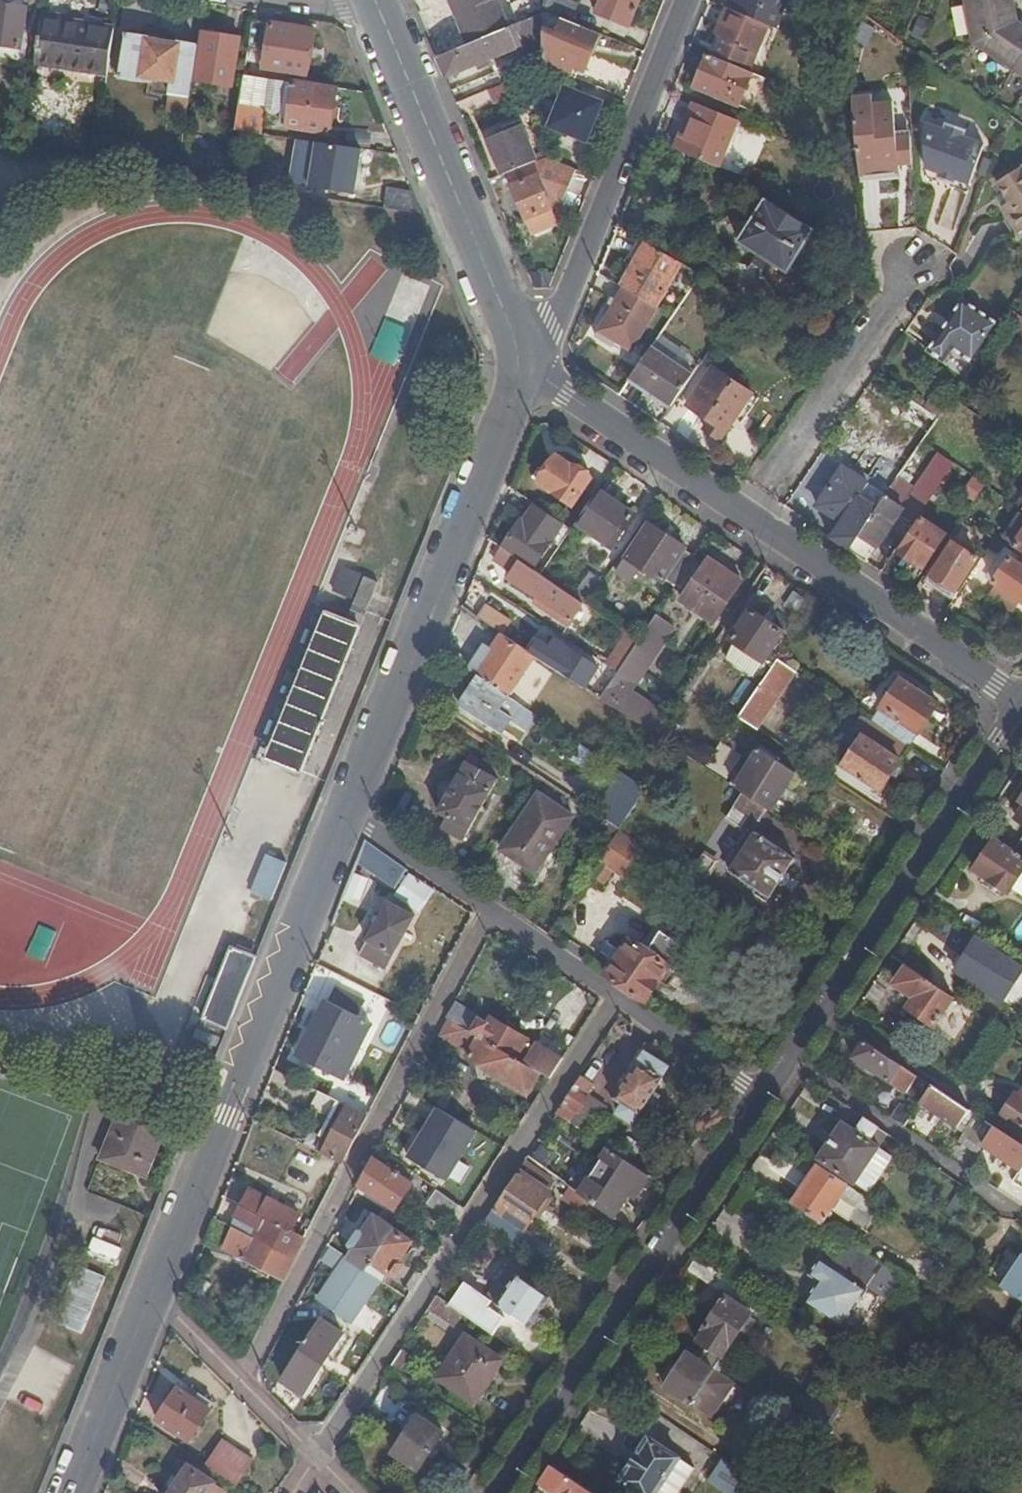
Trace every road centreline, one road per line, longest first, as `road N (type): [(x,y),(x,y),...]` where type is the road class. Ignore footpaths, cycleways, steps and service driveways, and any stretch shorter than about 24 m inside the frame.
road 1 (residential): [(520,373),(749,513),(1021,699)]
road 2 (residential): [(301,1468),(614,999)]
road 3 (residential): [(482,905),(229,1392)]
road 4 (tertiary): [(345,810),(151,1299)]
road 5 (tertiary): [(499,1492),(761,1099)]
road 6 (tertiary): [(520,373),(345,810)]
road 7 (tertiary): [(761,1099),(1021,709)]
road 8 (residential): [(520,373),(555,322),(686,0)]
road 9 (tertiary): [(380,13),(513,334),(520,373)]
road 10 (tertiary): [(151,1299),(73,1492)]
road 11 (residential): [(761,1099),(614,999)]
road 12 (residential): [(482,905),(345,810)]
road 13 (residential): [(614,999),(482,905)]
road 14 (residential): [(151,1299),(229,1392)]

